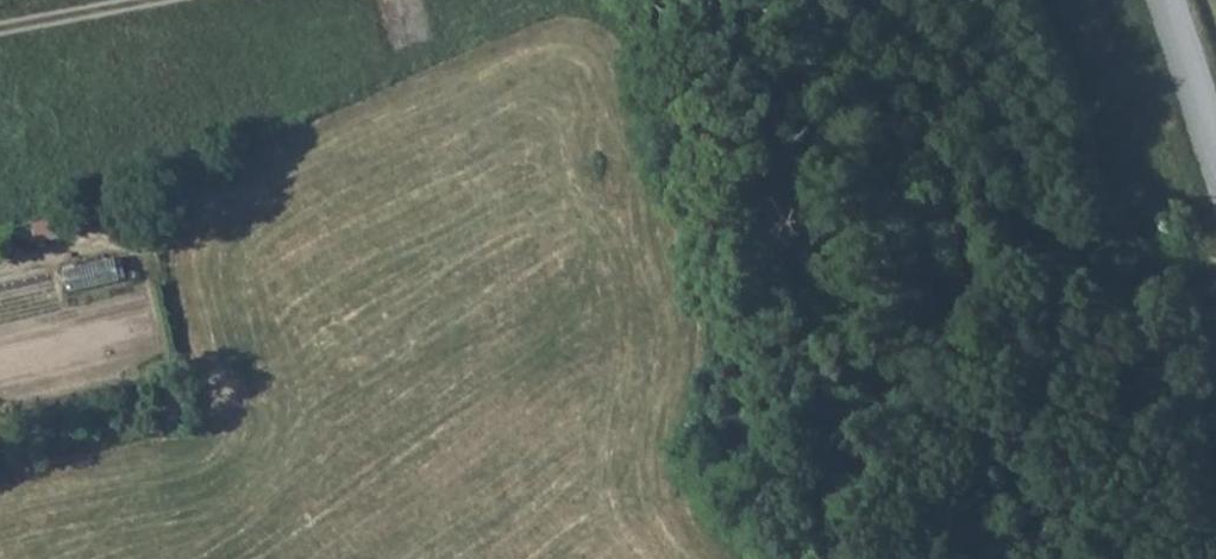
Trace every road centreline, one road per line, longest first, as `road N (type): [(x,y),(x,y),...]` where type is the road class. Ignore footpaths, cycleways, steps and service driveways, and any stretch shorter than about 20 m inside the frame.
road 1 (residential): [(1160,0),(1215,155)]
road 2 (track): [(0,30),(161,0)]

